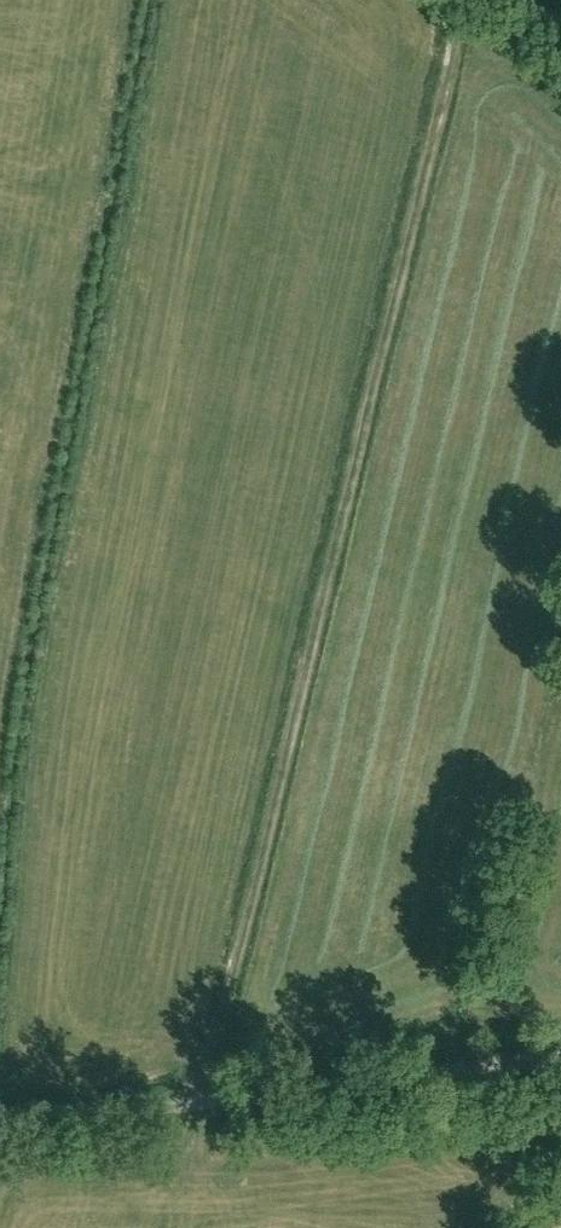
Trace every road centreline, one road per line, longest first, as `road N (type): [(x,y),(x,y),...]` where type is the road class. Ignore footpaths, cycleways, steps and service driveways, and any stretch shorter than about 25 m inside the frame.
road 1 (residential): [(0,1119),(42,1121),(560,1061)]

